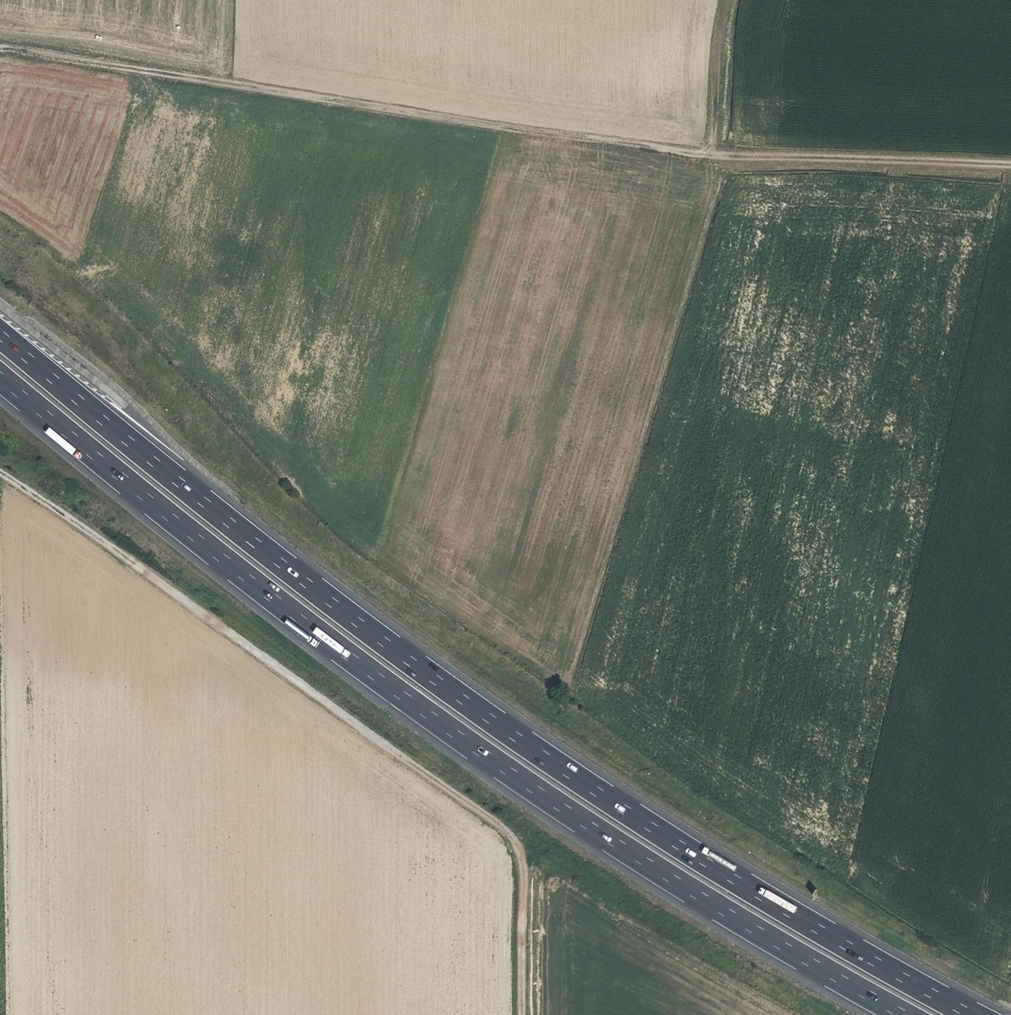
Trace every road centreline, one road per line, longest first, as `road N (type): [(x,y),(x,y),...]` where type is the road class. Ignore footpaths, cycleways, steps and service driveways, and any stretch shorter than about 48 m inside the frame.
road 1 (motorway): [(968,1014),(749,892),(484,718),(285,569),(0,338)]
road 2 (motorway): [(0,379),(202,545),(465,743),(654,870),(900,1014)]
road 3 (track): [(1010,171),(714,156),(0,47)]
road 4 (track): [(524,1014),(525,865),(507,828),(0,471)]
road 5 (track): [(725,0),(714,156)]

